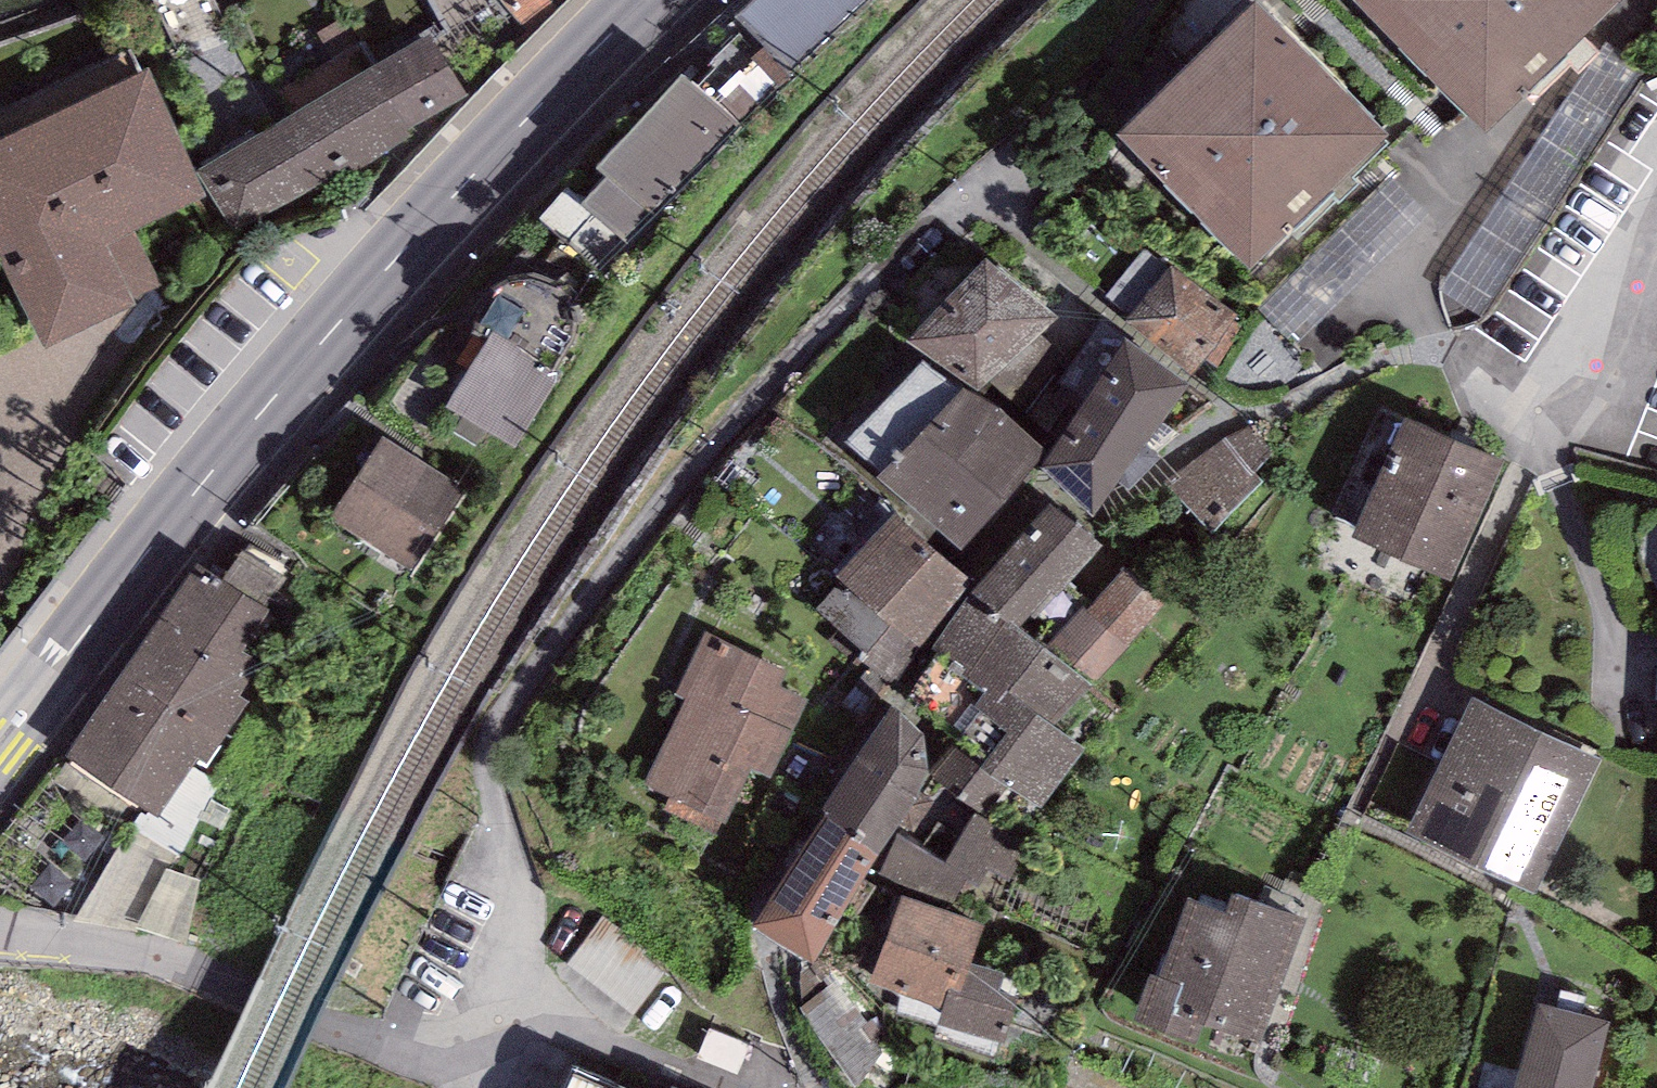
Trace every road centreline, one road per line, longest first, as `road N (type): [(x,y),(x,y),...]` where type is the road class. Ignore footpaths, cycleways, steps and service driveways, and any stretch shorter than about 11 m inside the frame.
road 1 (residential): [(1008,164),(804,351),(644,529),(554,651),(498,759),(496,785),(527,931),(520,970),(482,1028),(456,1042),(389,1042),(158,959),(0,933)]
road 2 (secondary): [(0,743),(170,519),(364,294),(646,0)]
road 3 (residential): [(1656,189),(1522,458)]

